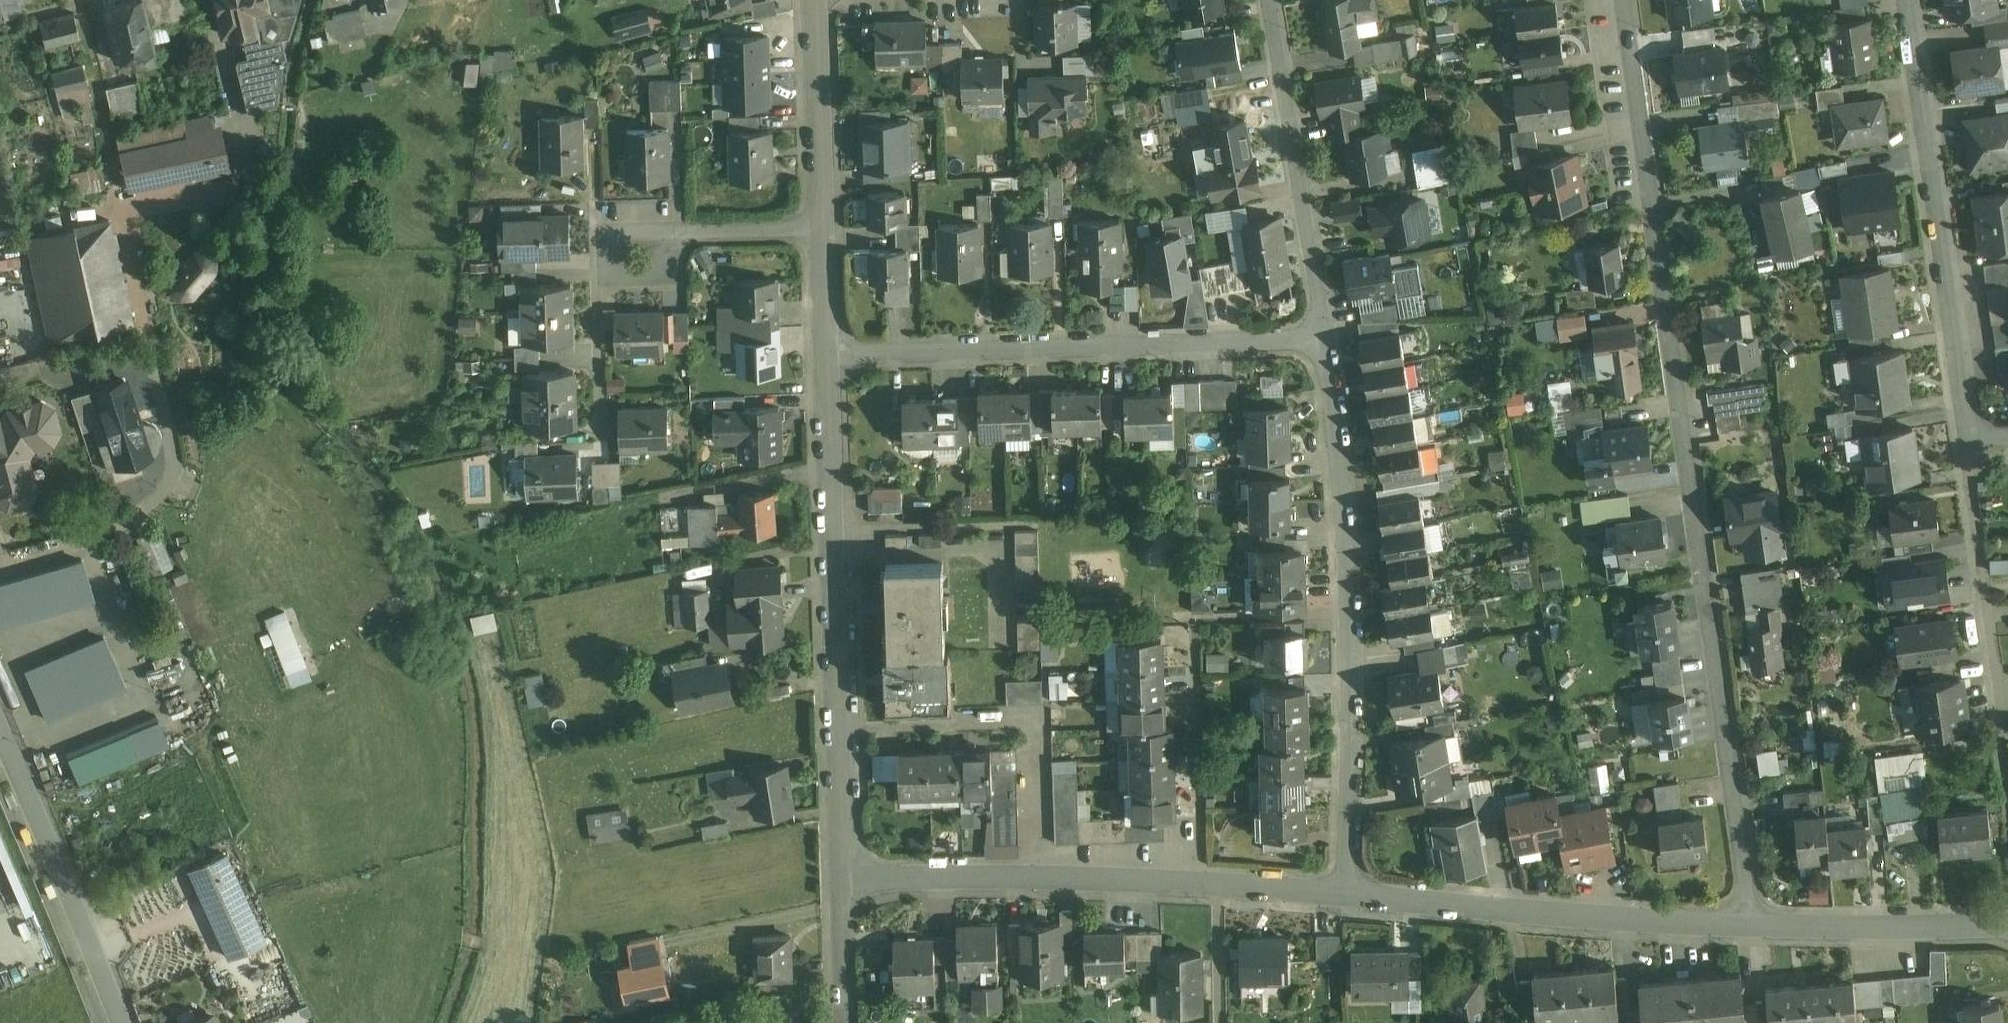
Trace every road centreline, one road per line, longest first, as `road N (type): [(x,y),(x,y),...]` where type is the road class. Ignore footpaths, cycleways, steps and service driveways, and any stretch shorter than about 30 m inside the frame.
road 1 (residential): [(1754,925),(1617,0)]
road 2 (residential): [(1347,892),(1350,613),(1326,338)]
road 3 (residential): [(829,357),(838,877)]
road 4 (residential): [(1347,892),(1038,876),(838,877)]
road 5 (residential): [(829,357),(1326,338)]
road 6 (residential): [(1966,445),(1912,0)]
road 7 (residential): [(1754,925),(1347,892)]
road 8 (residential): [(2007,791),(1966,445)]
road 9 (residential): [(1326,338),(1271,0)]
road 10 (residential): [(120,1022),(0,746)]
road 11 (residential): [(2007,931),(1754,925)]
road 12 (residential): [(816,0),(825,231)]
road 13 (residential): [(673,233),(600,233),(599,276),(672,276)]
road 14 (residential): [(825,231),(673,233)]
road 15 (residential): [(838,877),(842,1022)]
road 16 (residential): [(825,231),(829,357)]

